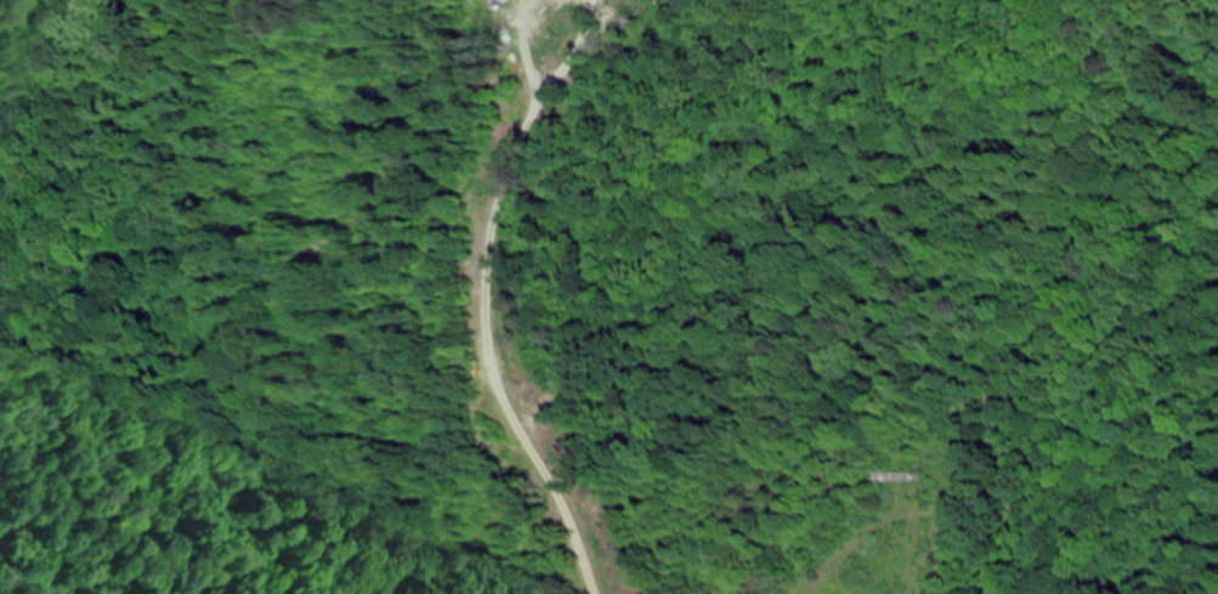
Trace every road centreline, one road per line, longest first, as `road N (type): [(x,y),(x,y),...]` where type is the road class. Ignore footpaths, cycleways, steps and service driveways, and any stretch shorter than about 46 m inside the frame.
road 1 (residential): [(689,593),(911,423),(1083,358),(1217,323)]

